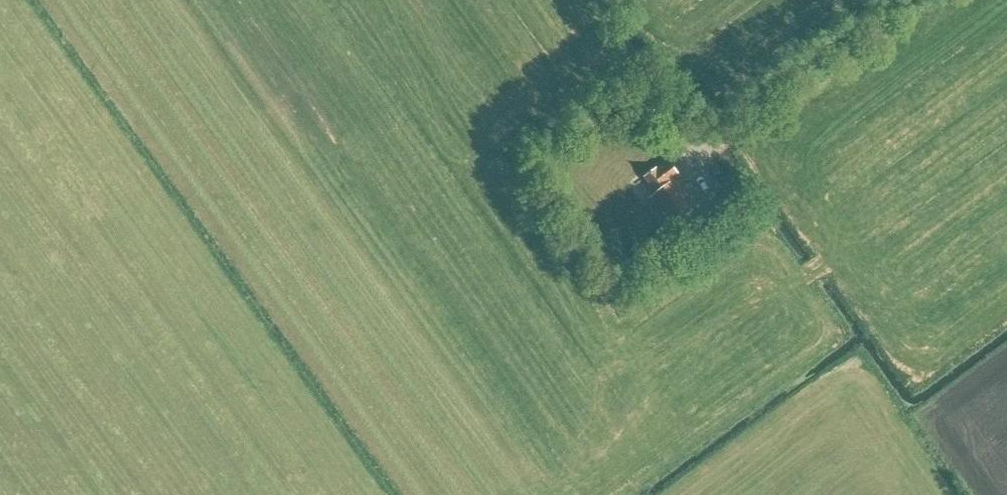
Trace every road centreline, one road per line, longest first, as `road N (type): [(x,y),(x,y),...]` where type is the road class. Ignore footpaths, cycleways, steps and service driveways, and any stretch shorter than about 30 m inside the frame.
road 1 (track): [(903,0),(694,154)]

